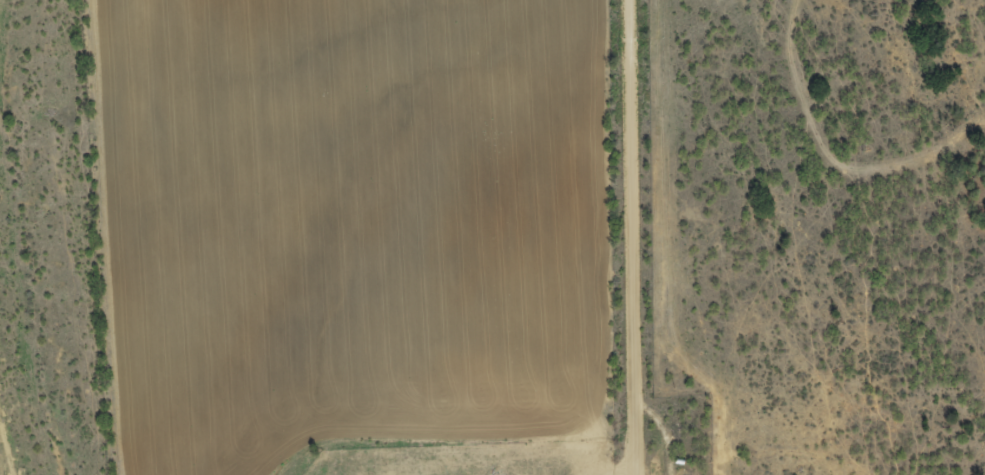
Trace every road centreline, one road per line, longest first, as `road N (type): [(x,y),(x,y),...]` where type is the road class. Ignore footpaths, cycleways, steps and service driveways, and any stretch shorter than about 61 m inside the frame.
road 1 (residential): [(620,0),(634,474)]

